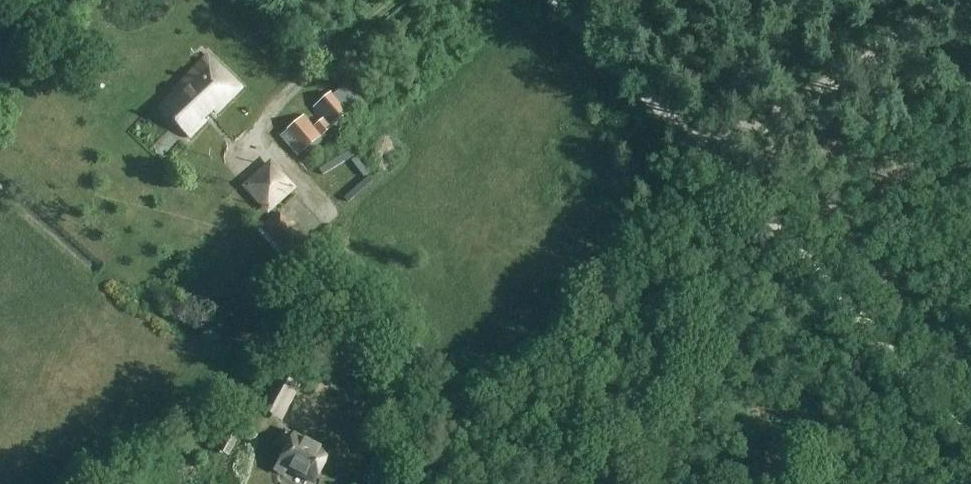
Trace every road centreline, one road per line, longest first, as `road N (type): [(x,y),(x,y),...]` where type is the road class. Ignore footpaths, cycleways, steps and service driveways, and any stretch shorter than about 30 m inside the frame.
road 1 (unclassified): [(970,446),(744,196),(544,0)]
road 2 (track): [(970,0),(707,158)]

